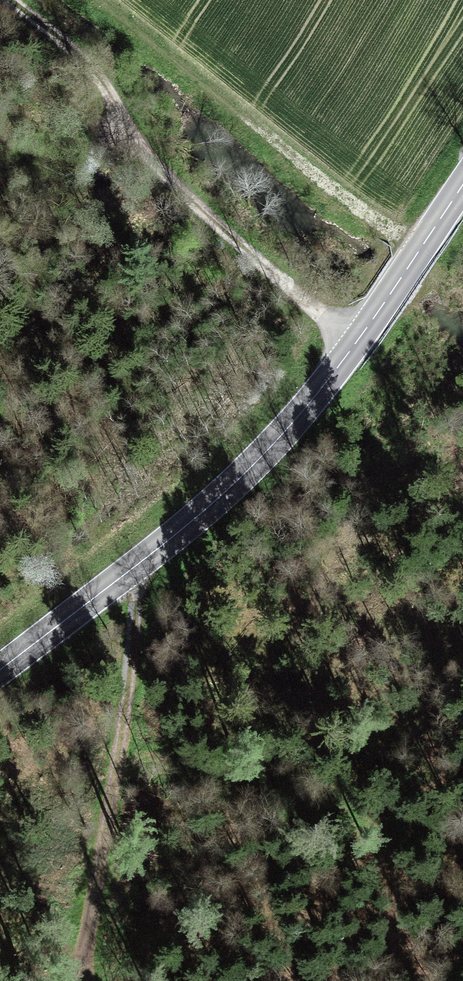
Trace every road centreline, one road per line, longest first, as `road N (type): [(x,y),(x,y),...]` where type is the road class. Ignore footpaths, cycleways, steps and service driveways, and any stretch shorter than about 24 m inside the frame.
road 1 (secondary): [(0,670),(245,474),(338,367),(462,184)]
road 2 (track): [(357,342),(193,208),(132,137),(95,69),(12,0)]
road 3 (track): [(84,980),(128,688),(137,565)]

